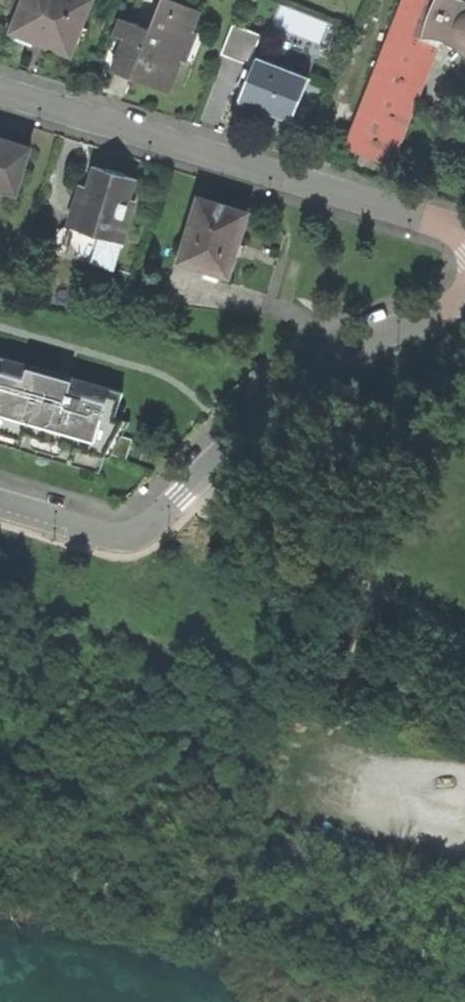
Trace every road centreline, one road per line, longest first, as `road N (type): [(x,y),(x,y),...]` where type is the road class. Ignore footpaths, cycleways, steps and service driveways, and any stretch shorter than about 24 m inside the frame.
road 1 (residential): [(464,289),(415,319),(332,348),(278,387),(180,496),(130,535),(0,499)]
road 2 (residential): [(464,235),(0,93)]
road 3 (track): [(319,772),(464,808)]

